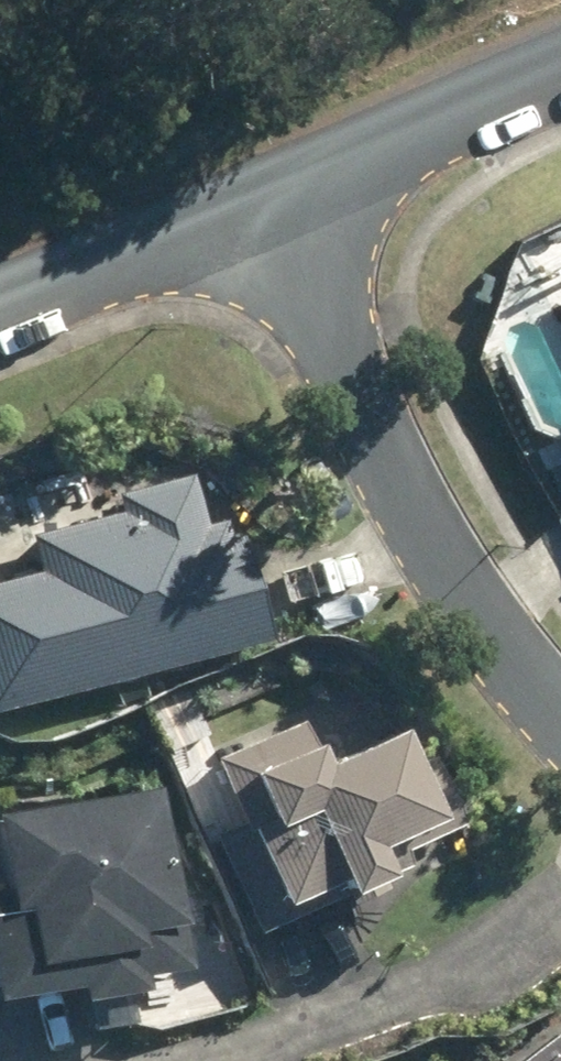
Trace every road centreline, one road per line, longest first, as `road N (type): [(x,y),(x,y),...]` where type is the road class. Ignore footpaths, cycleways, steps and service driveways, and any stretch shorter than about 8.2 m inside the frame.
road 1 (residential): [(560,724),(443,573),(252,204)]
road 2 (residential): [(560,905),(491,974),(369,1021),(166,1060)]
road 3 (residential): [(252,204),(560,74)]
road 4 (residential): [(0,302),(252,204)]

